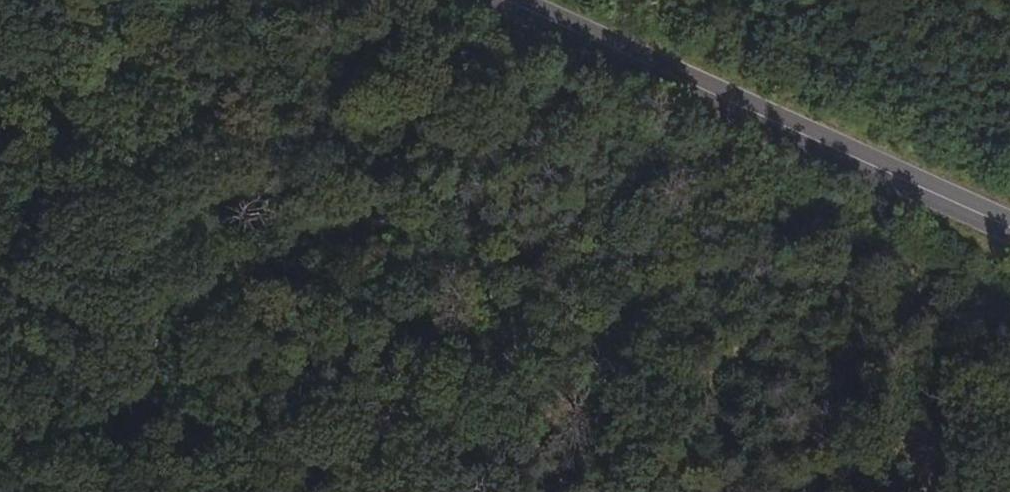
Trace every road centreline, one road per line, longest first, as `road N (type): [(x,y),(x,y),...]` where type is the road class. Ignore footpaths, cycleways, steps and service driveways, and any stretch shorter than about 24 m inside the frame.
road 1 (tertiary): [(501,0),(1009,226)]

